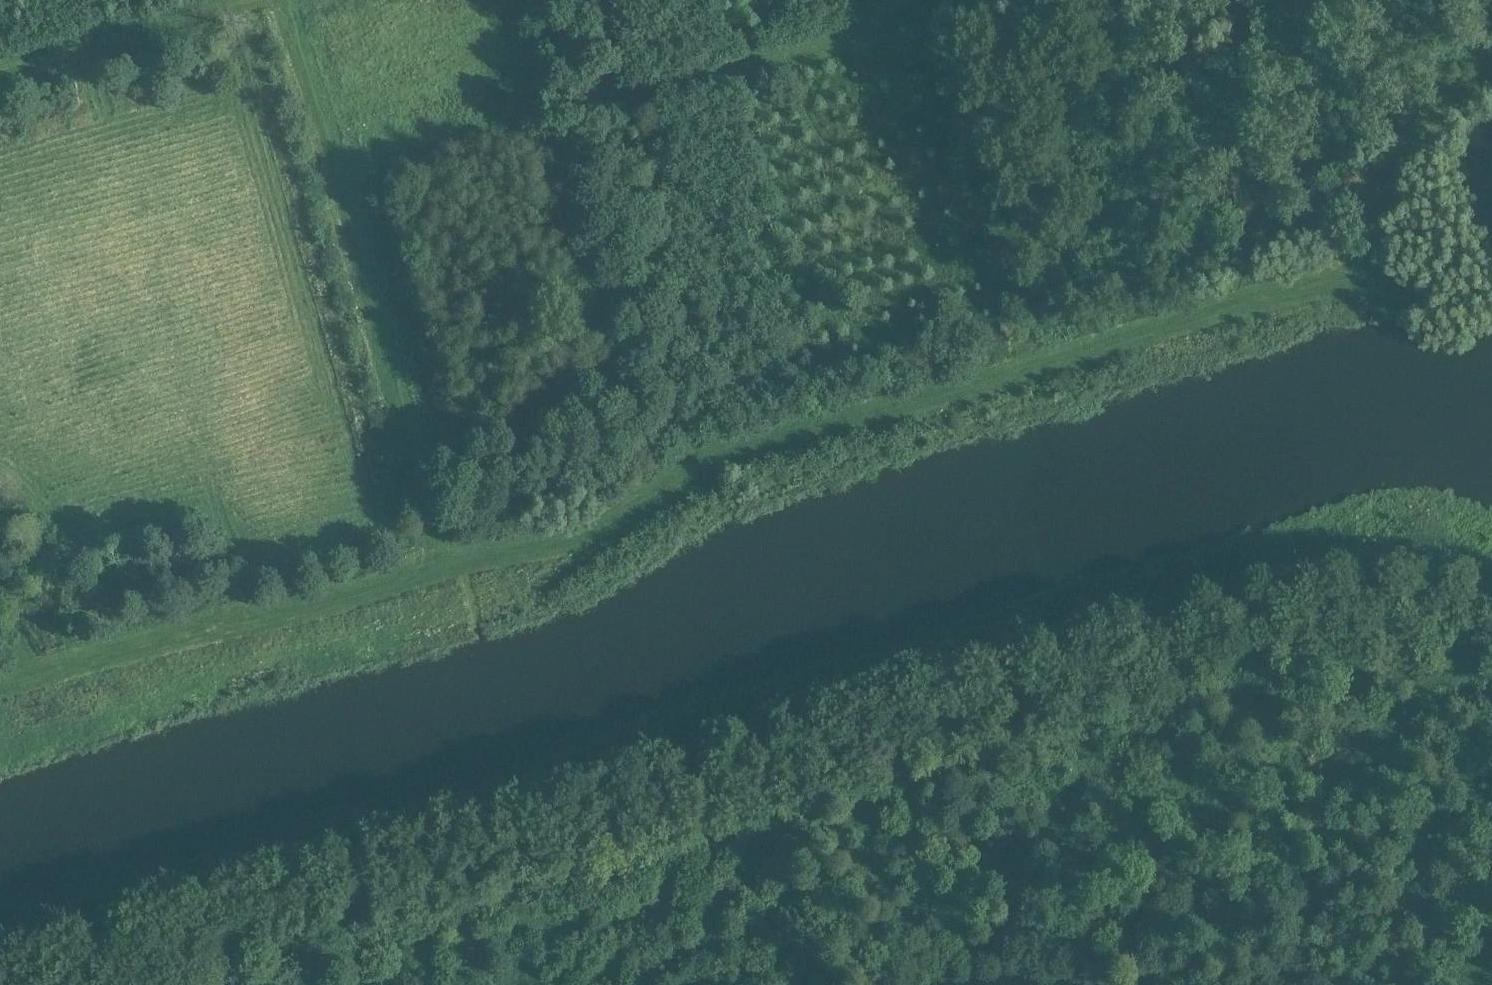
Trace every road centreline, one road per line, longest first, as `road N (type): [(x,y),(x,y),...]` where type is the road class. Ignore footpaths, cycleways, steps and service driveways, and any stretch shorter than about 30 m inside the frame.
road 1 (track): [(0,694),(434,573),(749,456),(1207,316),(1335,286),(1398,205),(1442,125),(1491,71)]
road 2 (track): [(280,0),(434,573)]
road 3 (track): [(0,72),(233,0)]
road 4 (track): [(1335,286),(1491,301)]

